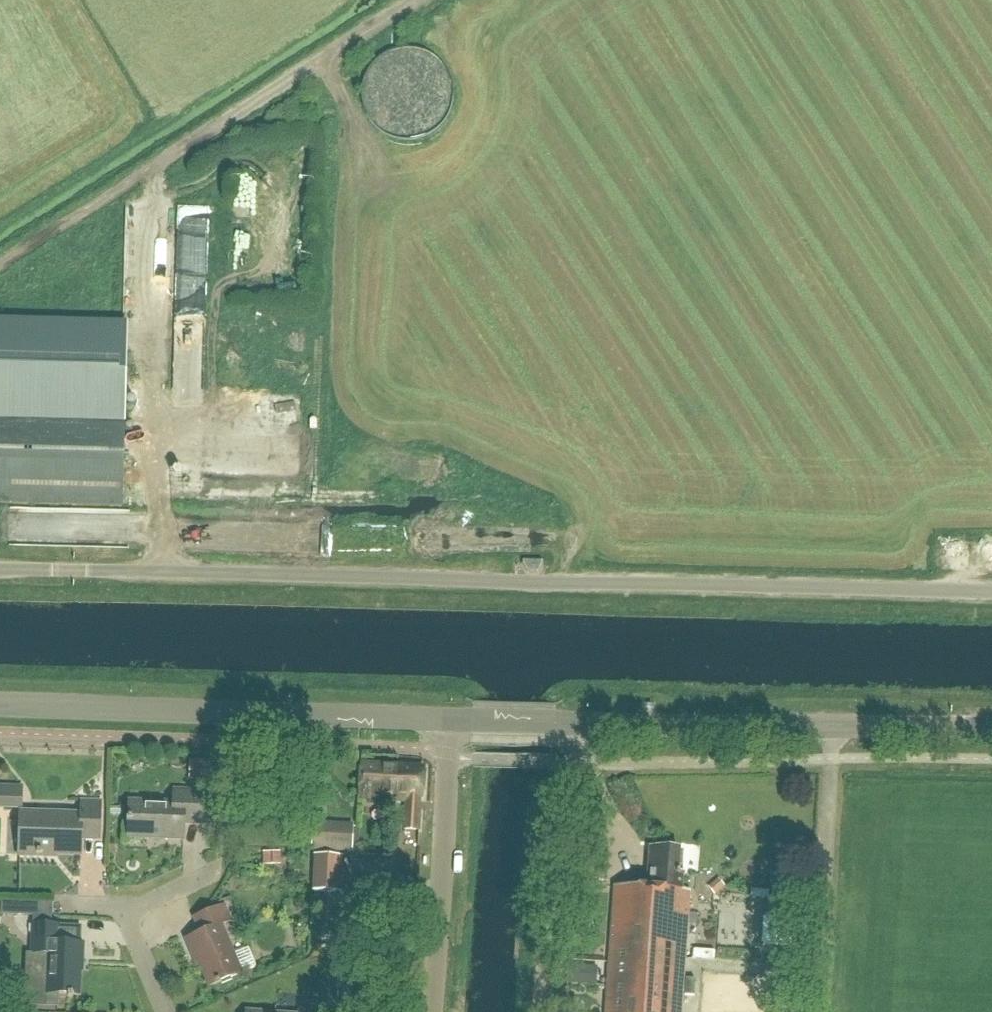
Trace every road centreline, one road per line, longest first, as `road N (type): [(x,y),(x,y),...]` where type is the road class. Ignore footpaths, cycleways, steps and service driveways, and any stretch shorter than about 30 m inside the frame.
road 1 (unclassified): [(991,593),(0,570)]
road 2 (tertiary): [(991,728),(468,720)]
road 3 (track): [(0,265),(416,0)]
road 4 (tertiary): [(0,704),(447,720)]
road 5 (unclassified): [(430,1011),(447,720)]
road 6 (track): [(536,1011),(551,811),(581,762)]

